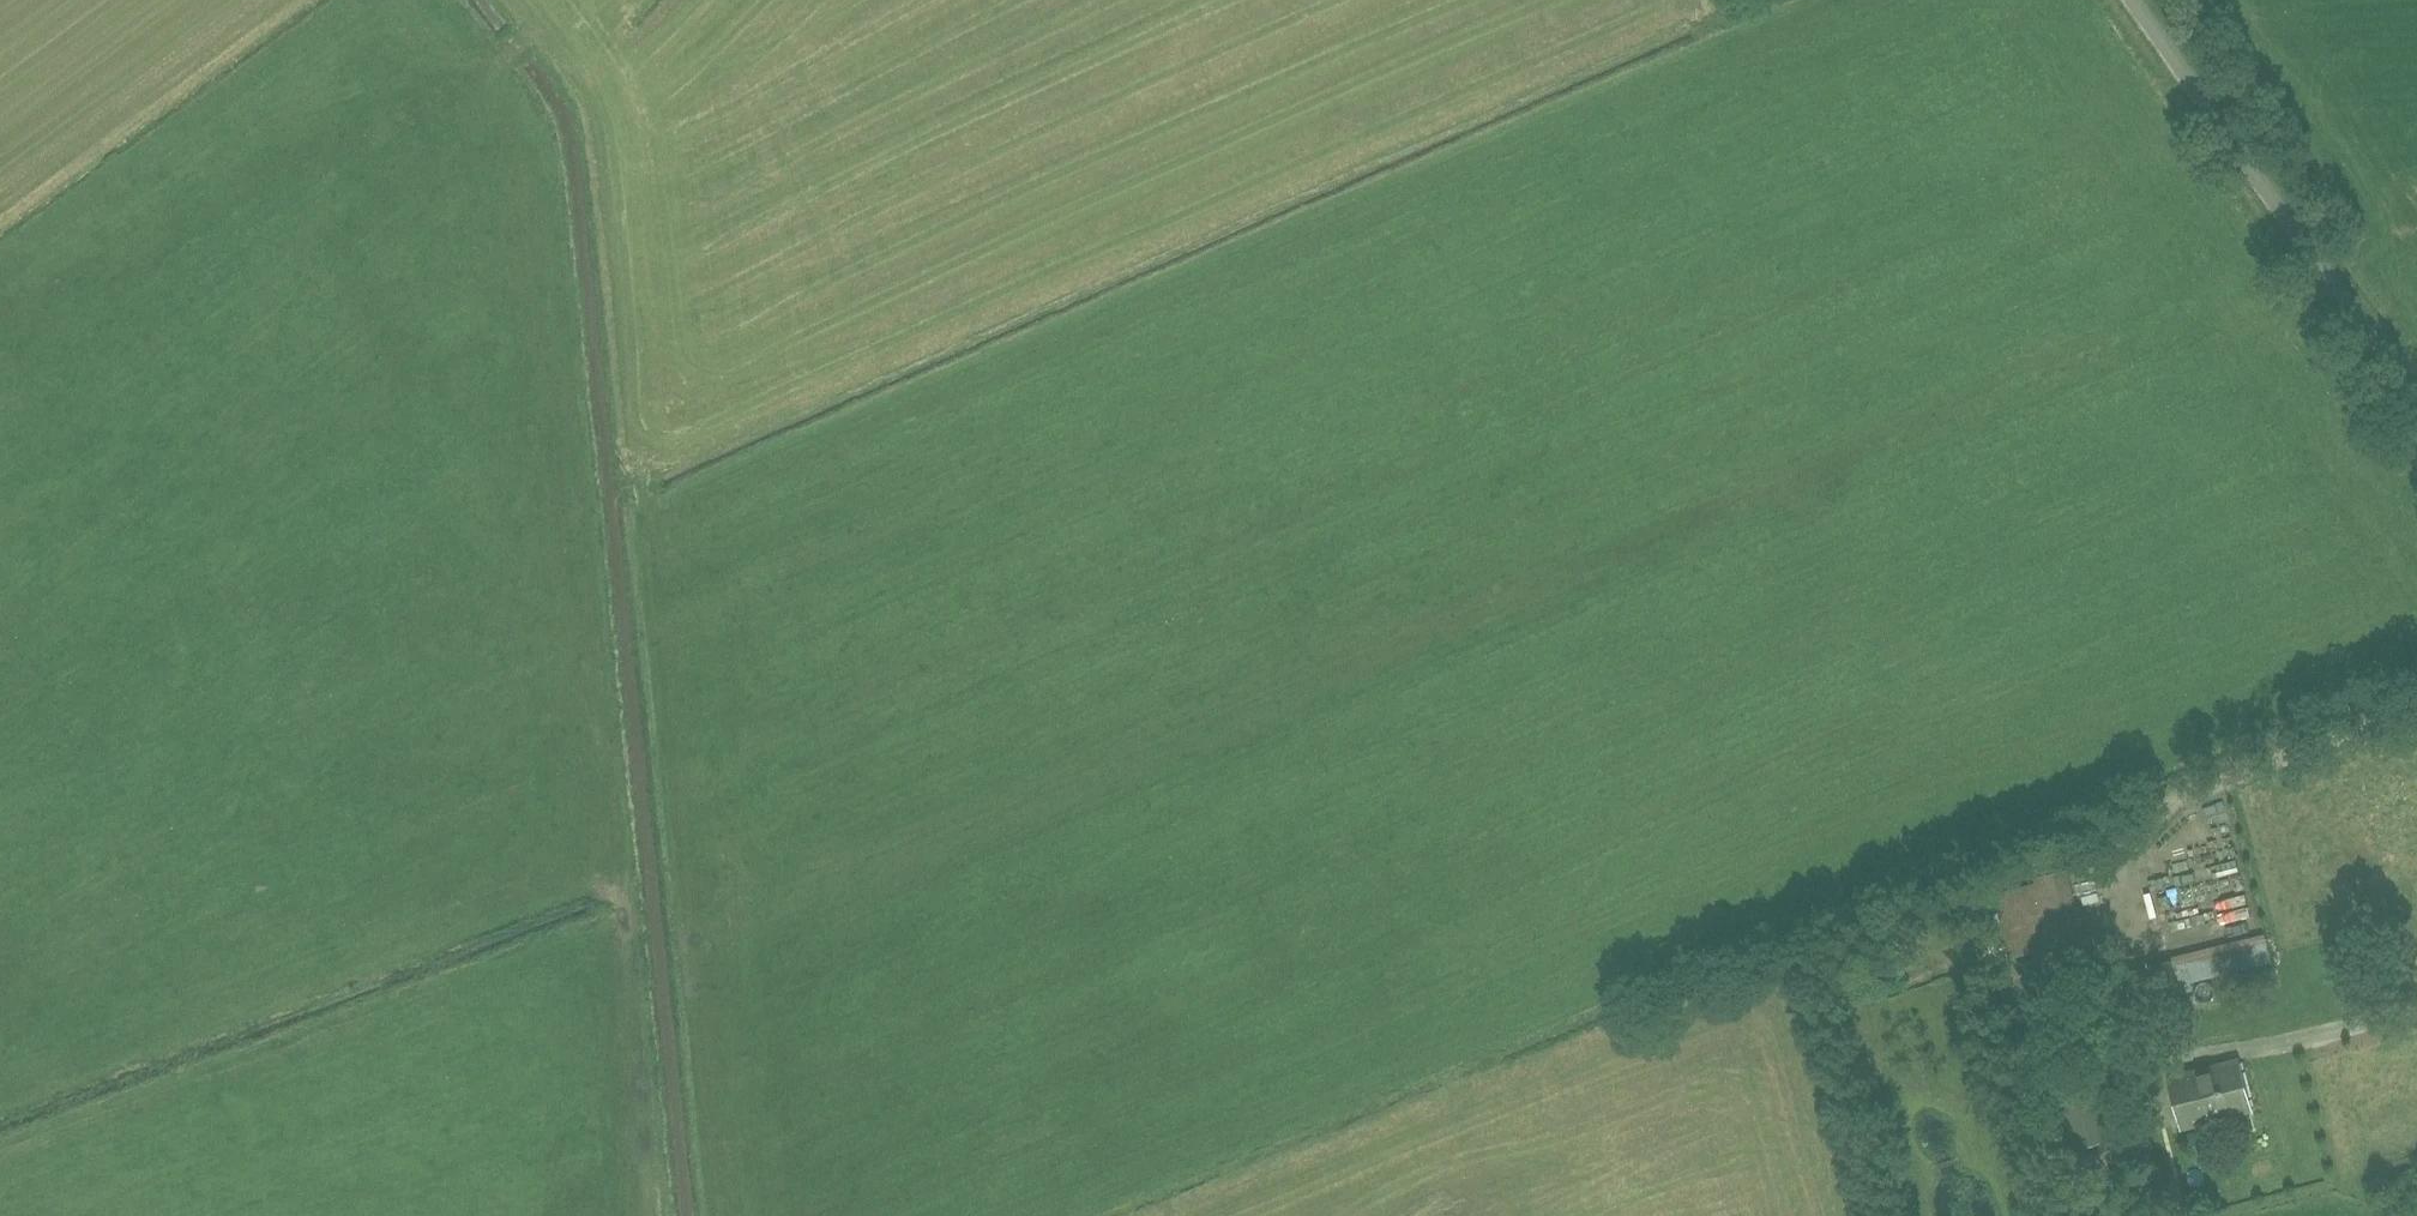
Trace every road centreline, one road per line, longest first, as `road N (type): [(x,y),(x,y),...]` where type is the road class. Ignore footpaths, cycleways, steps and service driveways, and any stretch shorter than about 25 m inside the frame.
road 1 (unclassified): [(2416,402),(2133,0)]

